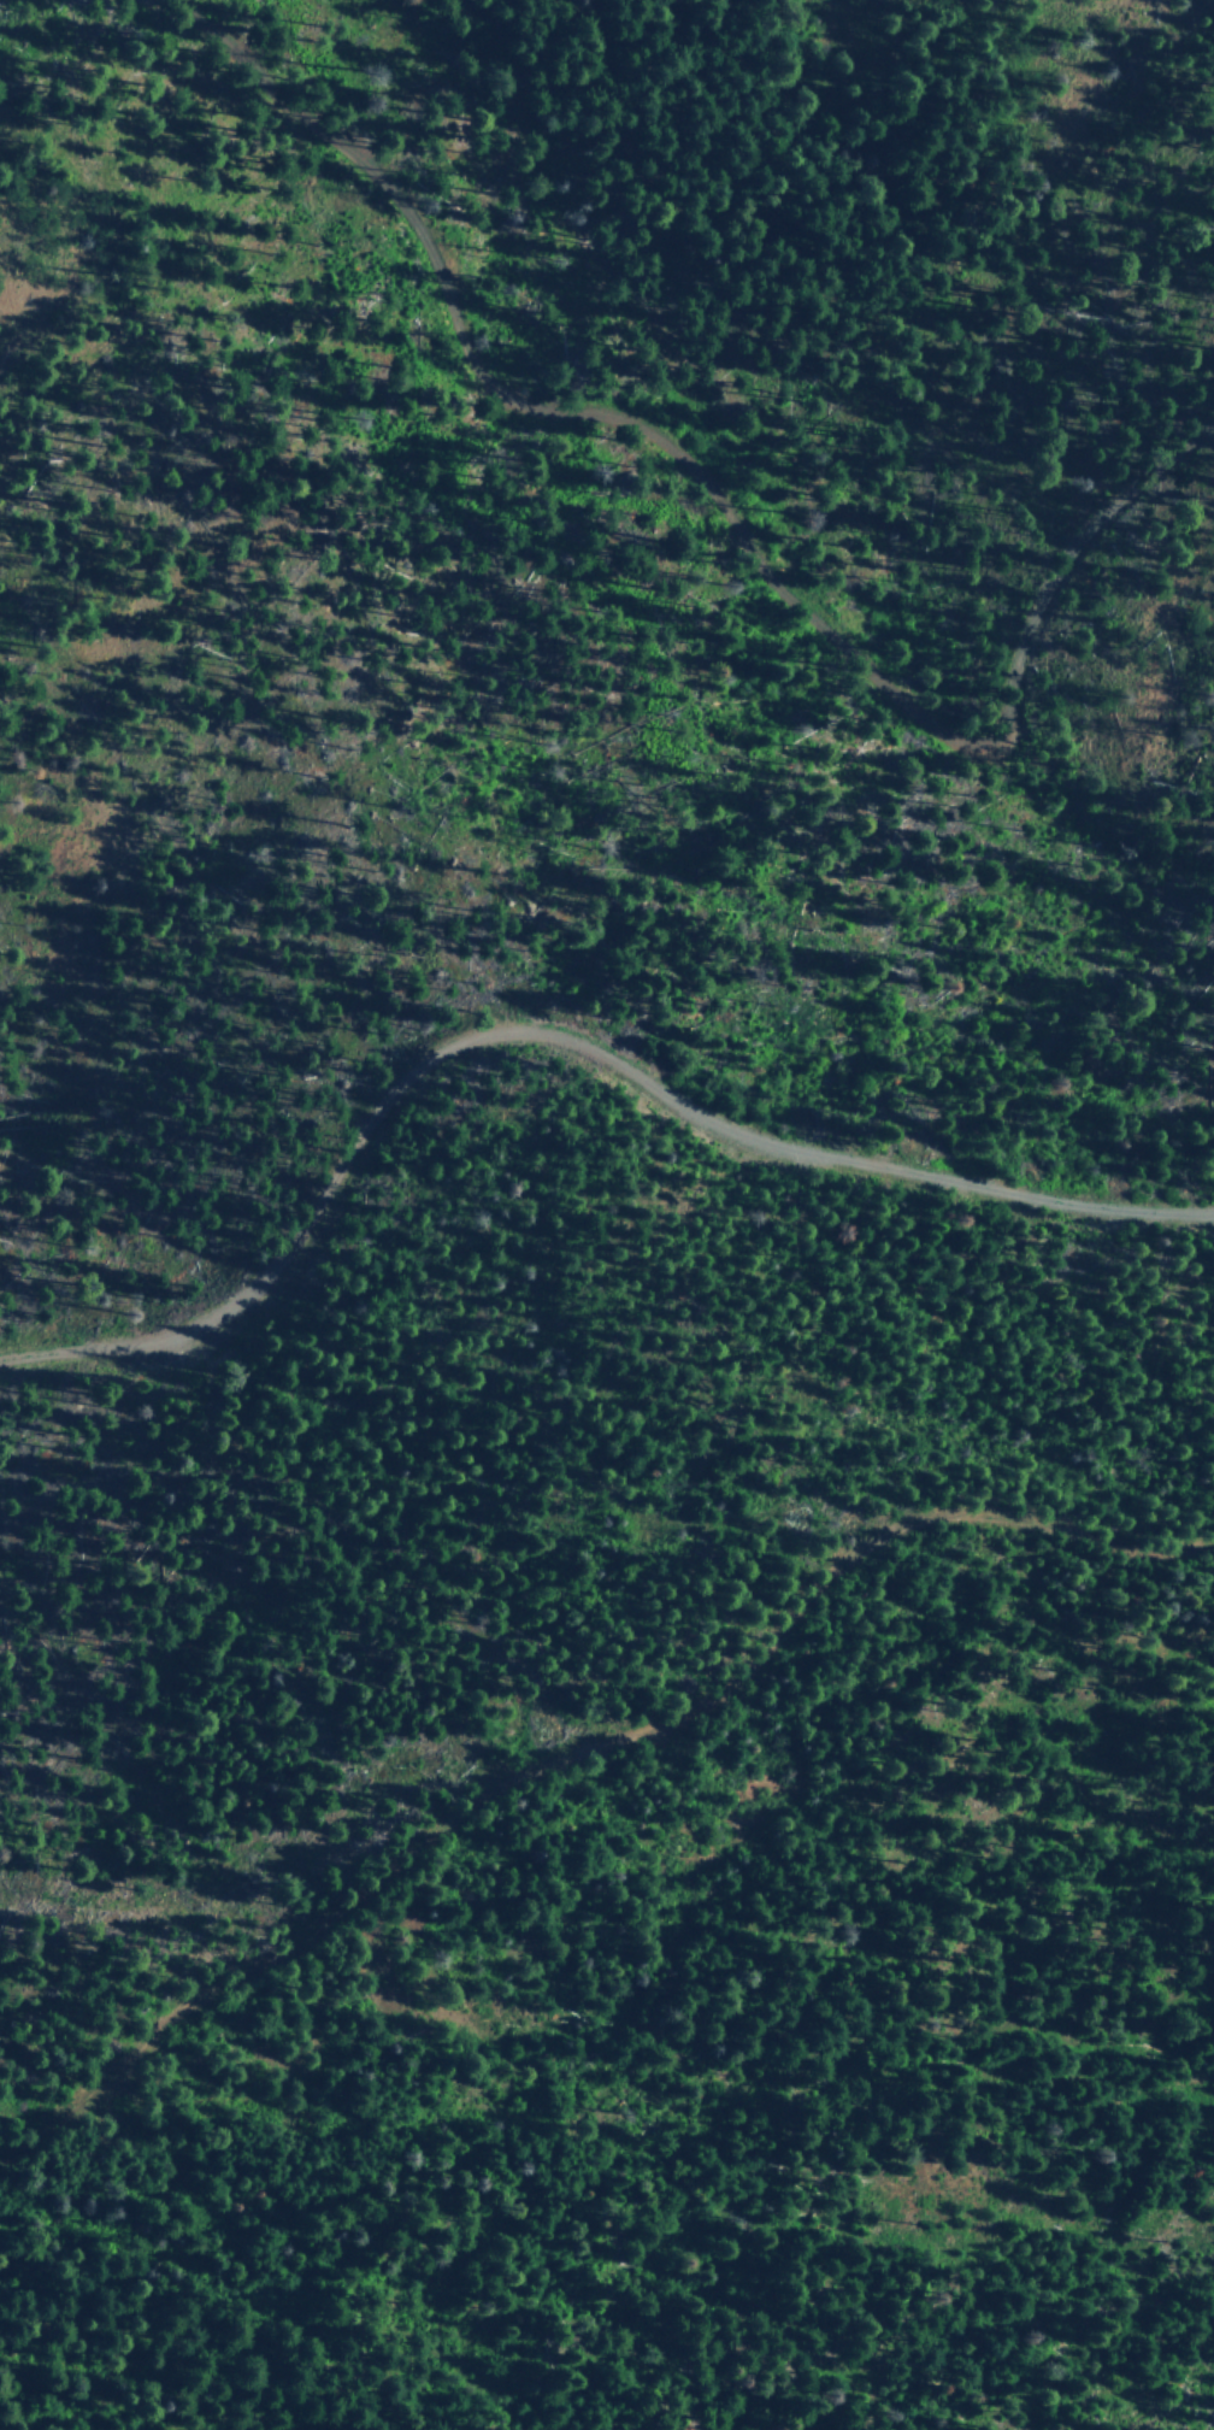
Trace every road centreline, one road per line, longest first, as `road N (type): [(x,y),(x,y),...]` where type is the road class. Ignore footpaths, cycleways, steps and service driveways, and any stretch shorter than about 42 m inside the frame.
road 1 (track): [(1213,421),(1088,534),(1049,613),(1014,760),(960,740),(821,619),(715,484),(644,420),(517,405),(468,357),(423,220),(377,152),(178,0)]
road 2 (track): [(0,2161),(488,1795),(690,1718),(770,1652),(854,1559),(913,1519),(1066,1520),(1161,1549),(1213,1547)]
road 3 (track): [(0,1365),(145,1347),(224,1313),(342,1183),(409,1078),(470,1041),(524,1034),(579,1045),(774,1148),(1109,1217),(1213,1214)]

